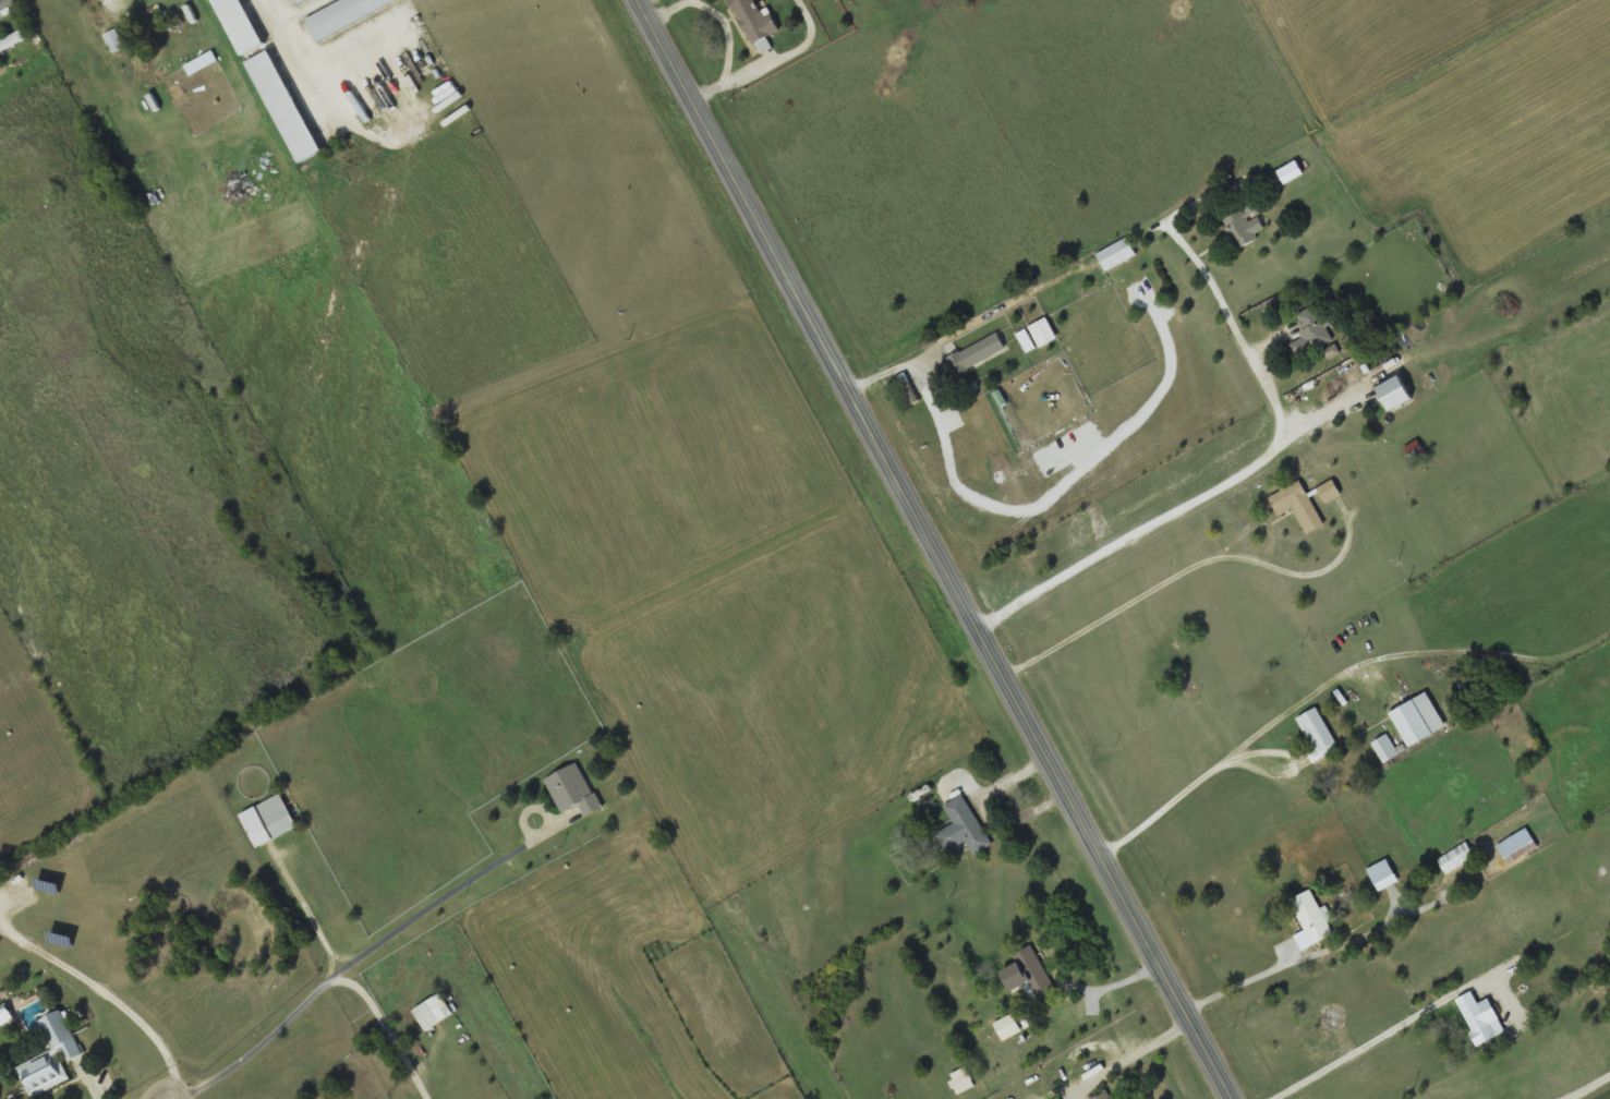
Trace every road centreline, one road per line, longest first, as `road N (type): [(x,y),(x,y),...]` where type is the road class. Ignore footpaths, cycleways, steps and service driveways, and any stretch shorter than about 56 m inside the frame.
road 1 (tertiary): [(1231,1098),(634,0)]
road 2 (residential): [(849,396),(1169,224),(1268,337)]

